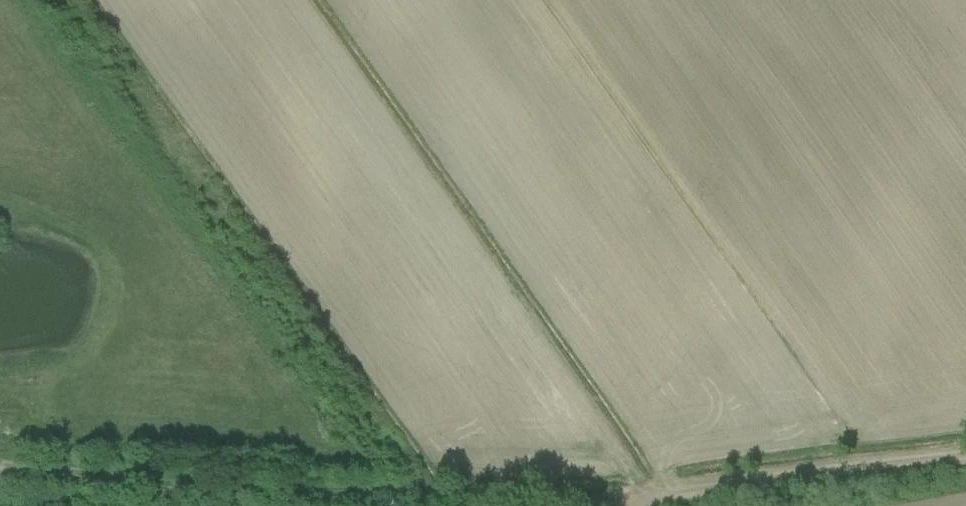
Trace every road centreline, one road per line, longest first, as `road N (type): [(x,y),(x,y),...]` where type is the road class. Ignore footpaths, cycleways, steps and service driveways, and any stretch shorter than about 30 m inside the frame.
road 1 (track): [(626,497),(270,493),(0,473)]
road 2 (track): [(965,455),(626,497)]

